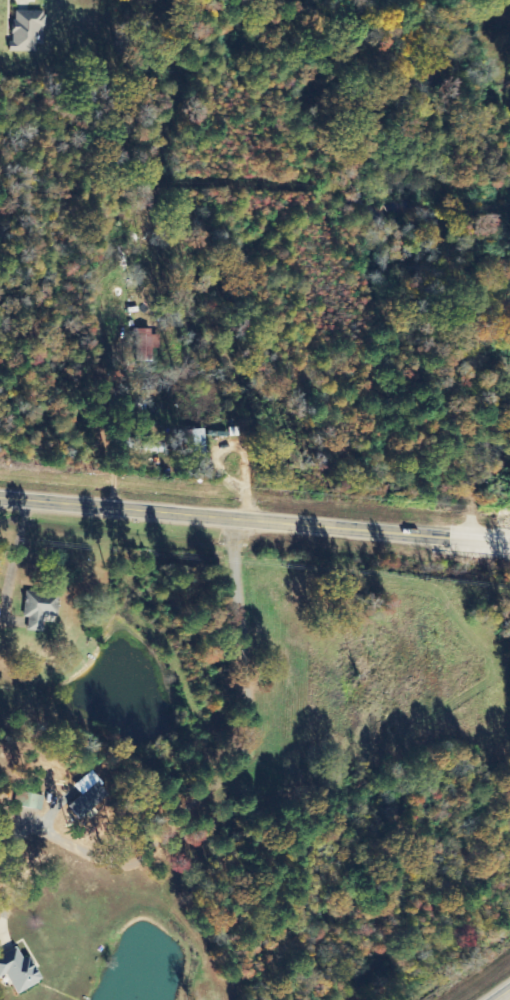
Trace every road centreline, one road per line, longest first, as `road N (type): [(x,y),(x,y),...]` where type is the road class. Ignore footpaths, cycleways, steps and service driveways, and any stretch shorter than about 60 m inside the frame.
road 1 (tertiary): [(509,542),(0,499)]

